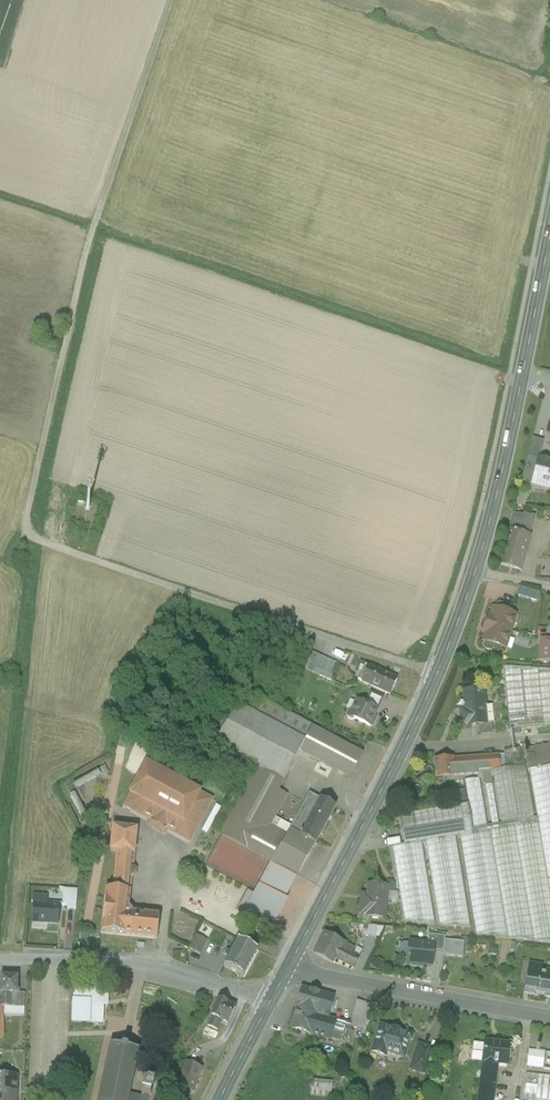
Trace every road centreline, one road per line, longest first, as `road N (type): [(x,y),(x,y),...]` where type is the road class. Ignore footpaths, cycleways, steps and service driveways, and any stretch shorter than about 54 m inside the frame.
road 1 (track): [(436,675),(27,536),(86,252),(171,0)]
road 2 (secondary): [(476,575),(549,236)]
road 3 (residential): [(272,999),(140,964),(0,958)]
road 4 (tertiary): [(549,1017),(288,969)]
road 5 (secondary): [(288,969),(403,747)]
road 6 (secondary): [(403,747),(476,575)]
road 7 (unclassified): [(549,737),(403,747)]

